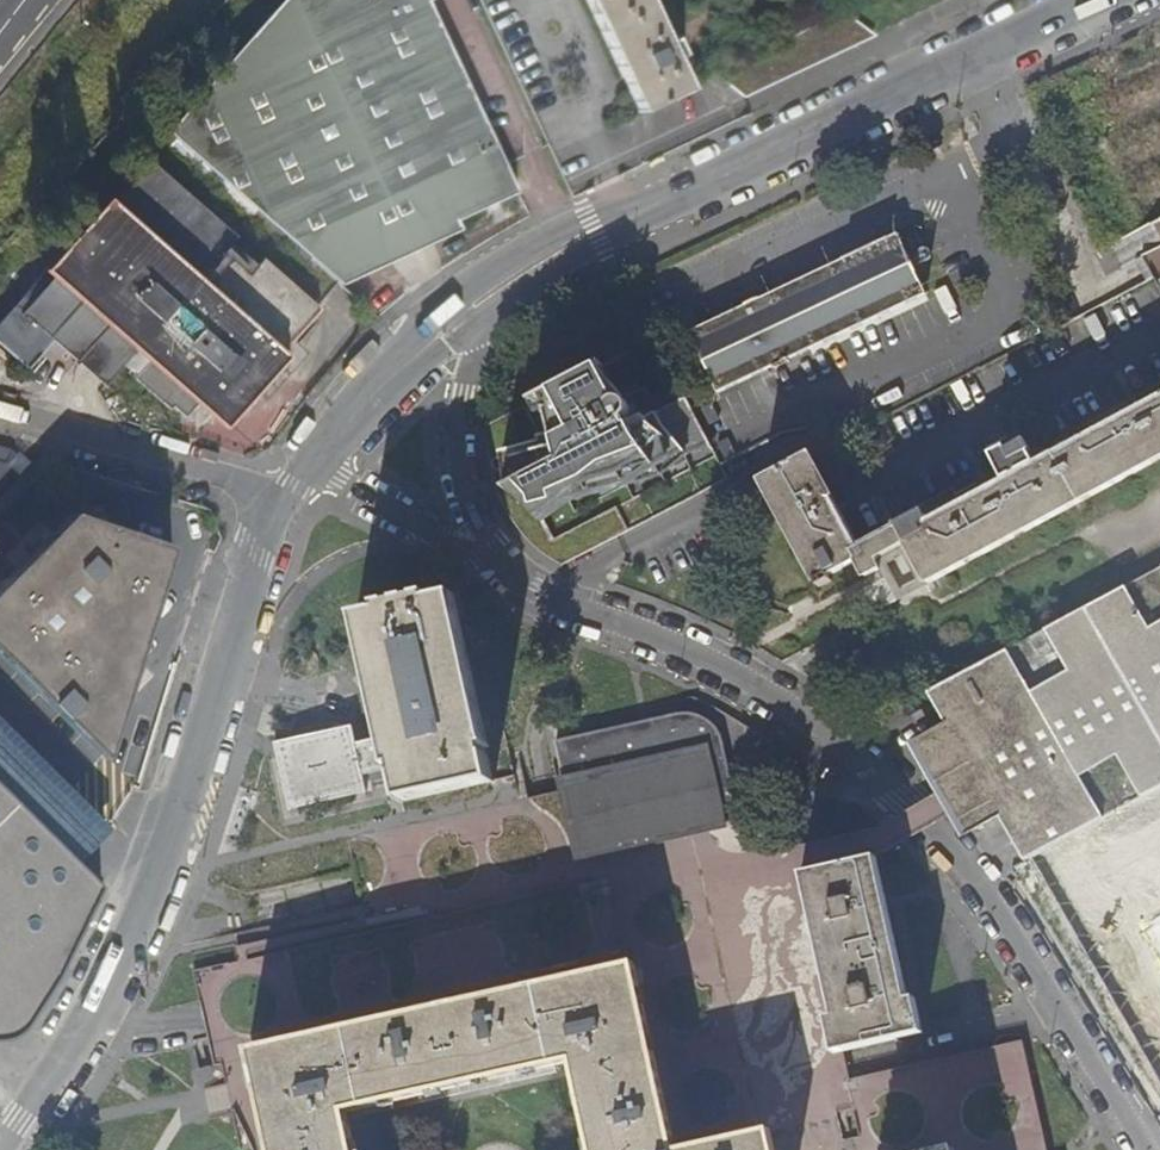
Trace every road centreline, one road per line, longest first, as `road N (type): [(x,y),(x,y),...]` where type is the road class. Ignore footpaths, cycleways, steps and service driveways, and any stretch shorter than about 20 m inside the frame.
road 1 (residential): [(1140,1149),(981,893),(878,767),(720,661),(505,574)]
road 2 (residential): [(289,508),(246,597),(151,883),(1,1149)]
road 3 (residential): [(1095,0),(552,249),(487,294)]
road 4 (residential): [(0,417),(289,508)]
road 5 (residential): [(505,574),(460,476),(458,435),(487,294)]
road 6 (residential): [(505,574),(335,442)]
road 7 (residential): [(487,294),(394,370),(335,442)]

